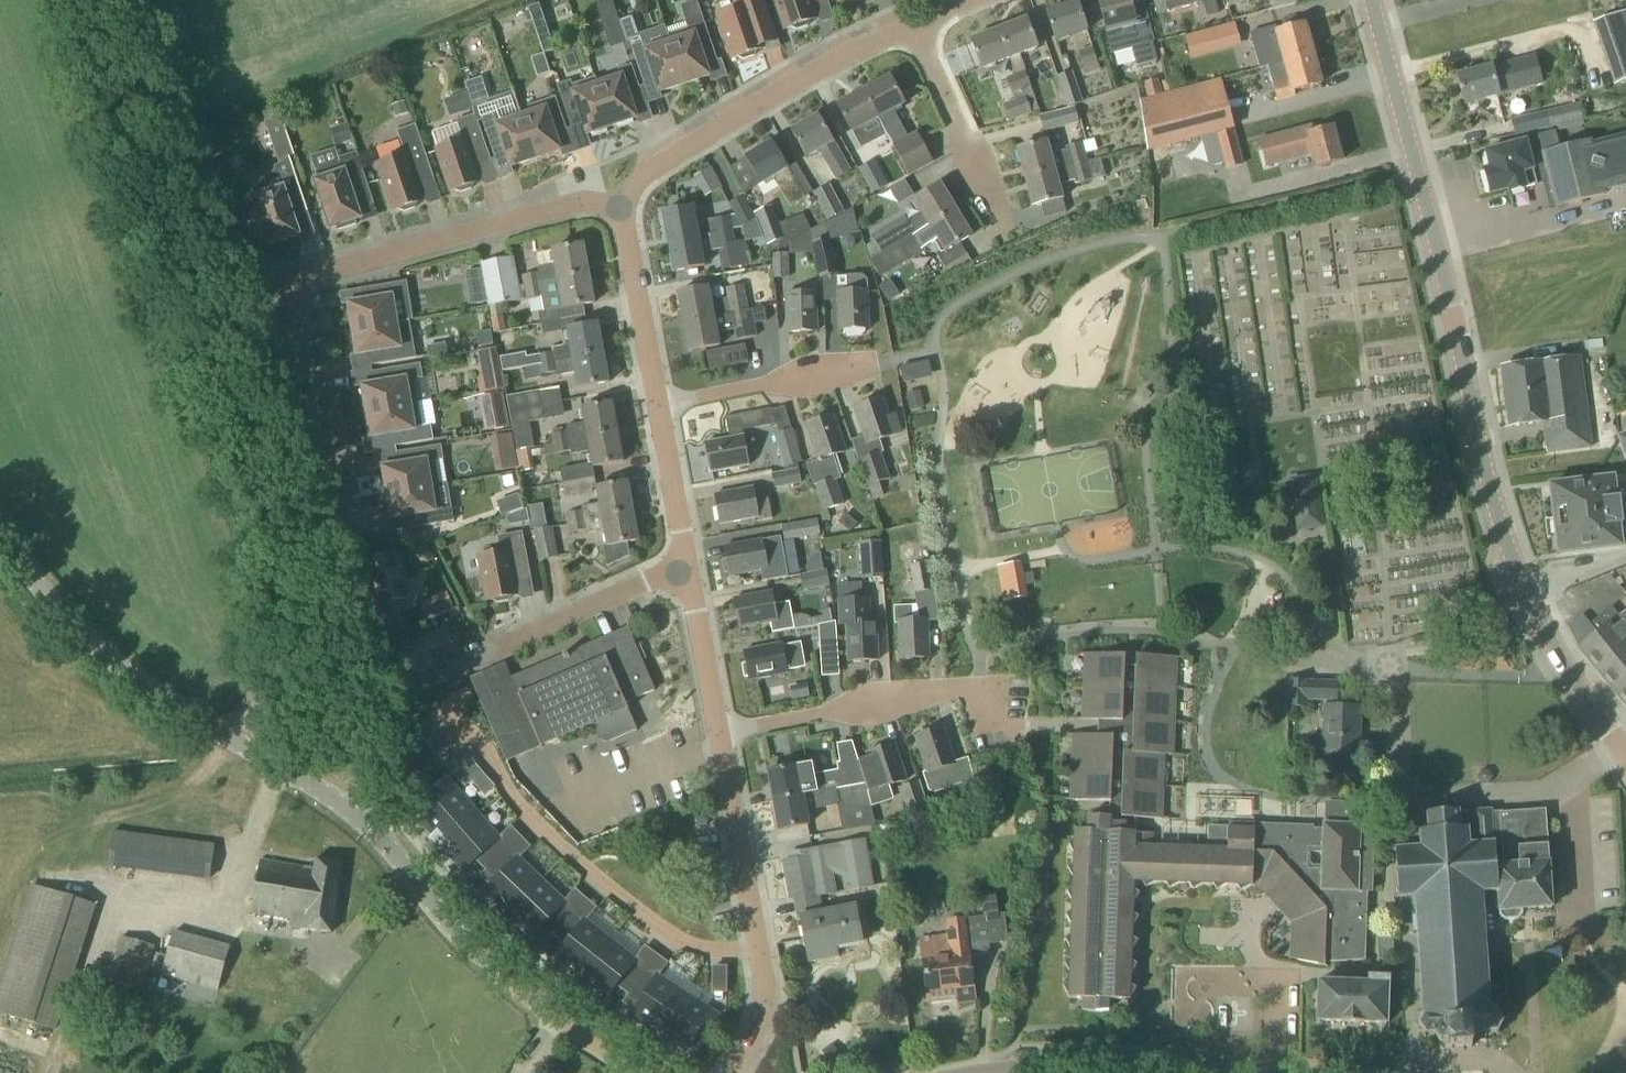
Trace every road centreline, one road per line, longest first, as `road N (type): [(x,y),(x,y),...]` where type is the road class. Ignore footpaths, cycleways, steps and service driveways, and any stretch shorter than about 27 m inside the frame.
road 1 (tertiary): [(1625,756),(1553,646),(1504,536),(1372,0)]
road 2 (residential): [(341,520),(288,285),(620,198)]
road 3 (residential): [(636,1072),(544,1010),(477,952),(386,843),(346,810),(223,734)]
road 4 (residential): [(729,1072),(764,997),(717,735)]
road 5 (residential): [(620,198),(689,148),(913,18)]
road 6 (residential): [(988,731),(988,693),(950,691),(717,735)]
road 7 (unclassified): [(223,734),(81,632),(0,536)]
road 8 (residential): [(1006,239),(913,18)]
road 9 (residential): [(487,652),(687,567)]
road 10 (residential): [(660,408),(870,366)]
road 11 (residential): [(660,408),(620,198)]
road 12 (residential): [(717,735),(687,567)]
road 13 (residential): [(687,567),(660,408)]
road 14 (residential): [(1144,1072),(1010,1072)]

